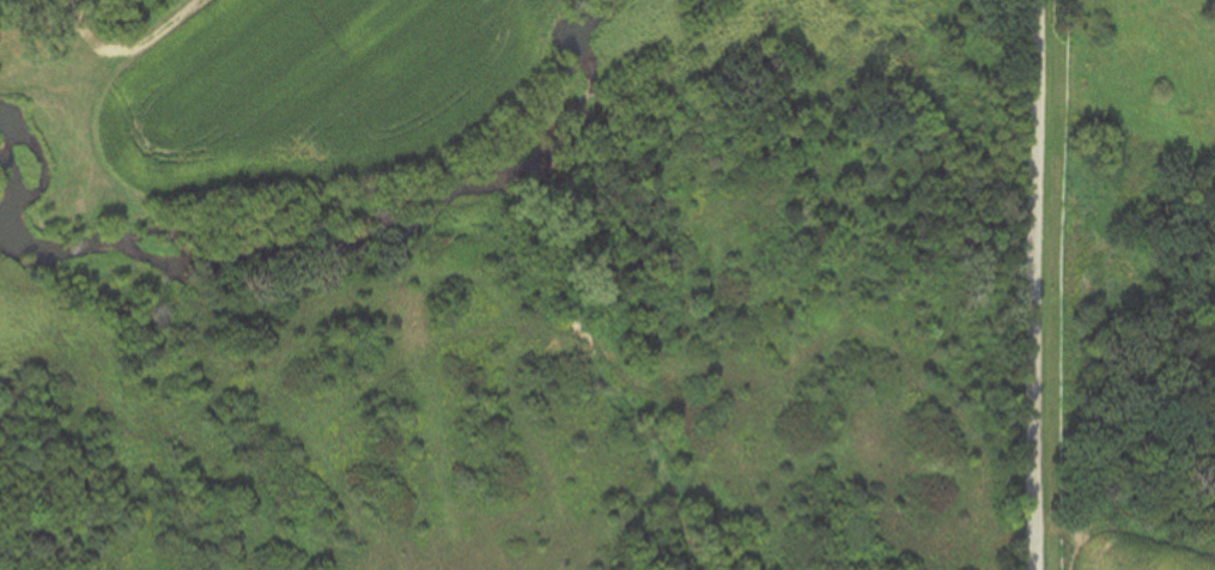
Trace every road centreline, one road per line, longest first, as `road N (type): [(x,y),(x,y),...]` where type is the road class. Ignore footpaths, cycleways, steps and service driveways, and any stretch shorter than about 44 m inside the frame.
road 1 (residential): [(1037,569),(1035,0)]

